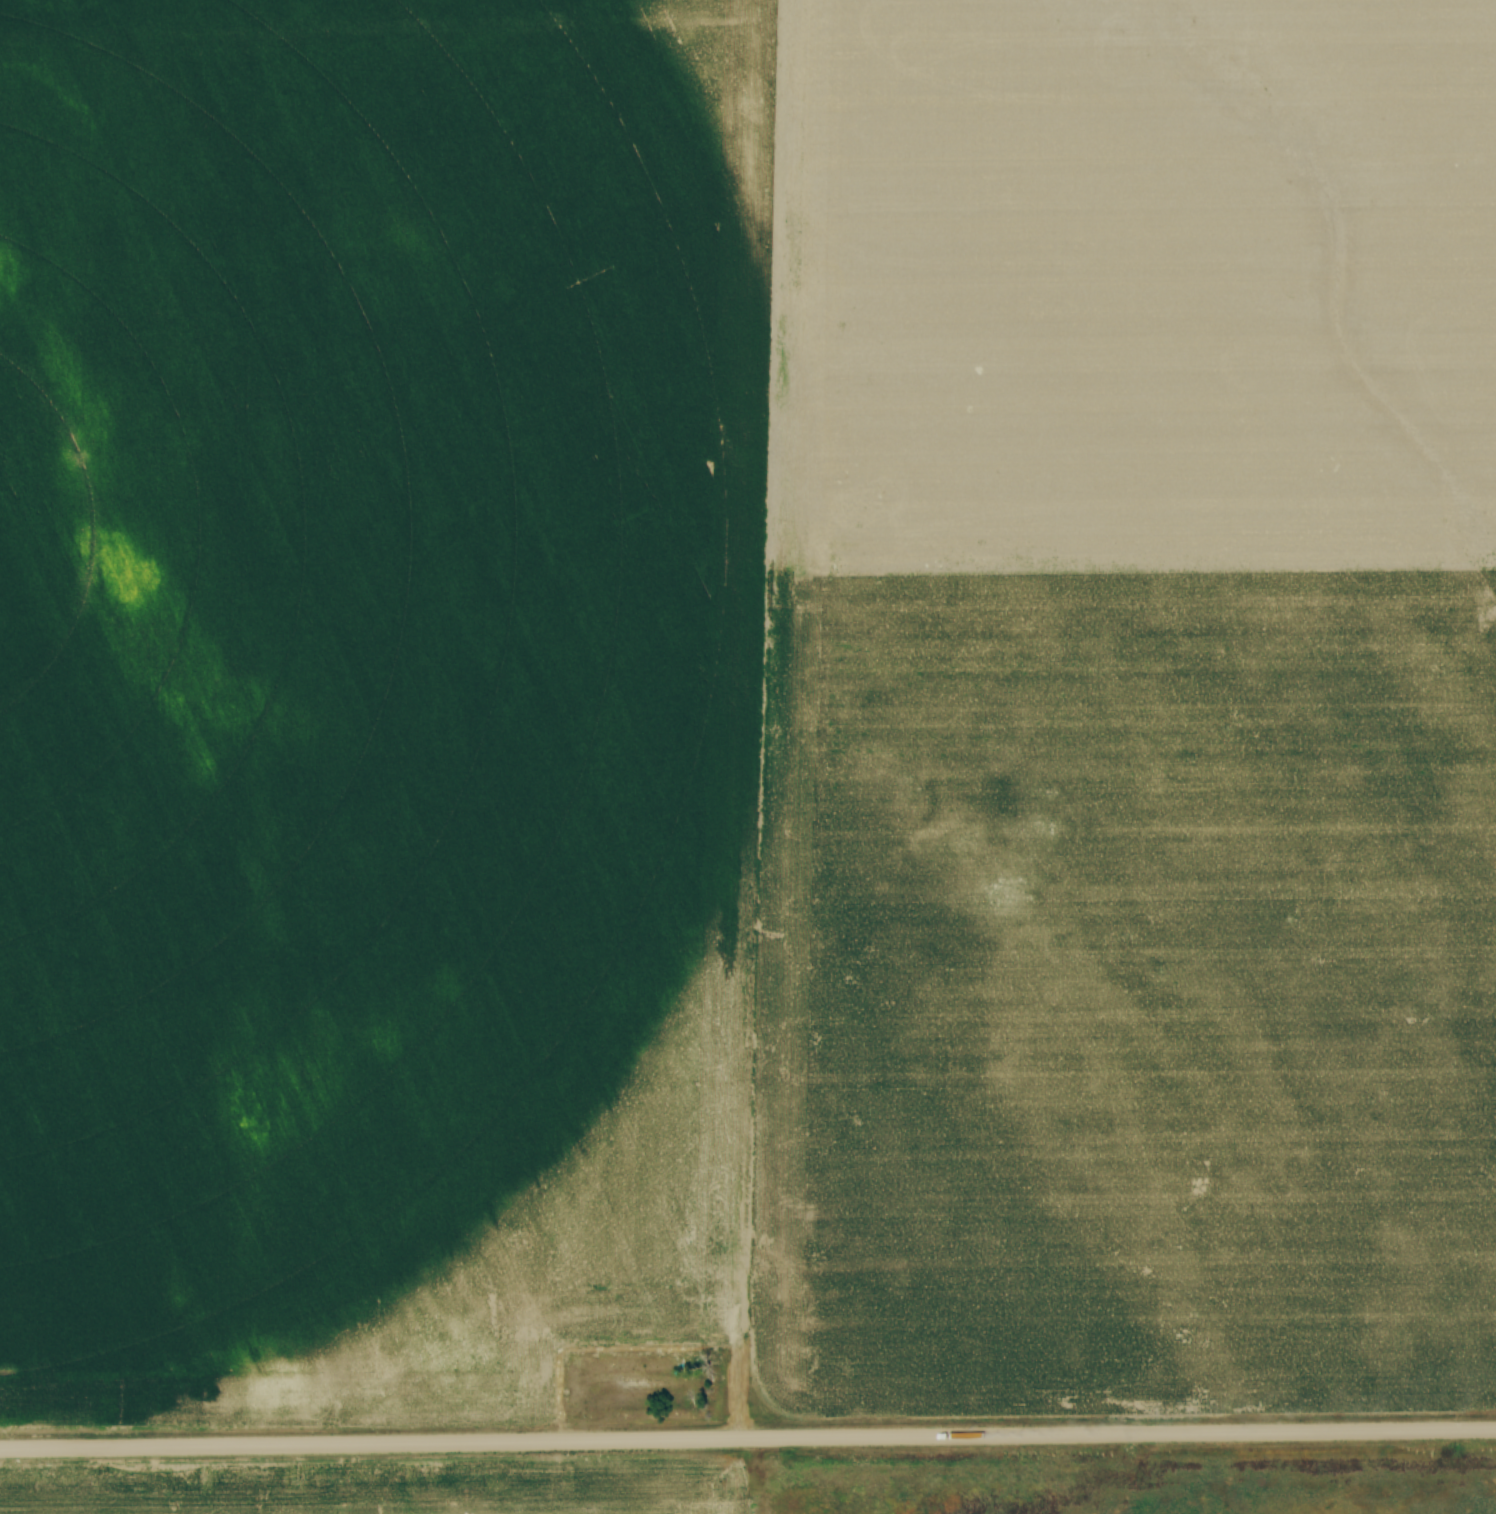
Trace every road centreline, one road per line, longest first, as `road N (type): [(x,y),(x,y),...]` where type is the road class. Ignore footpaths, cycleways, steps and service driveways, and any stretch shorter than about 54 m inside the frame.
road 1 (tertiary): [(0,1449),(1495,1432)]

